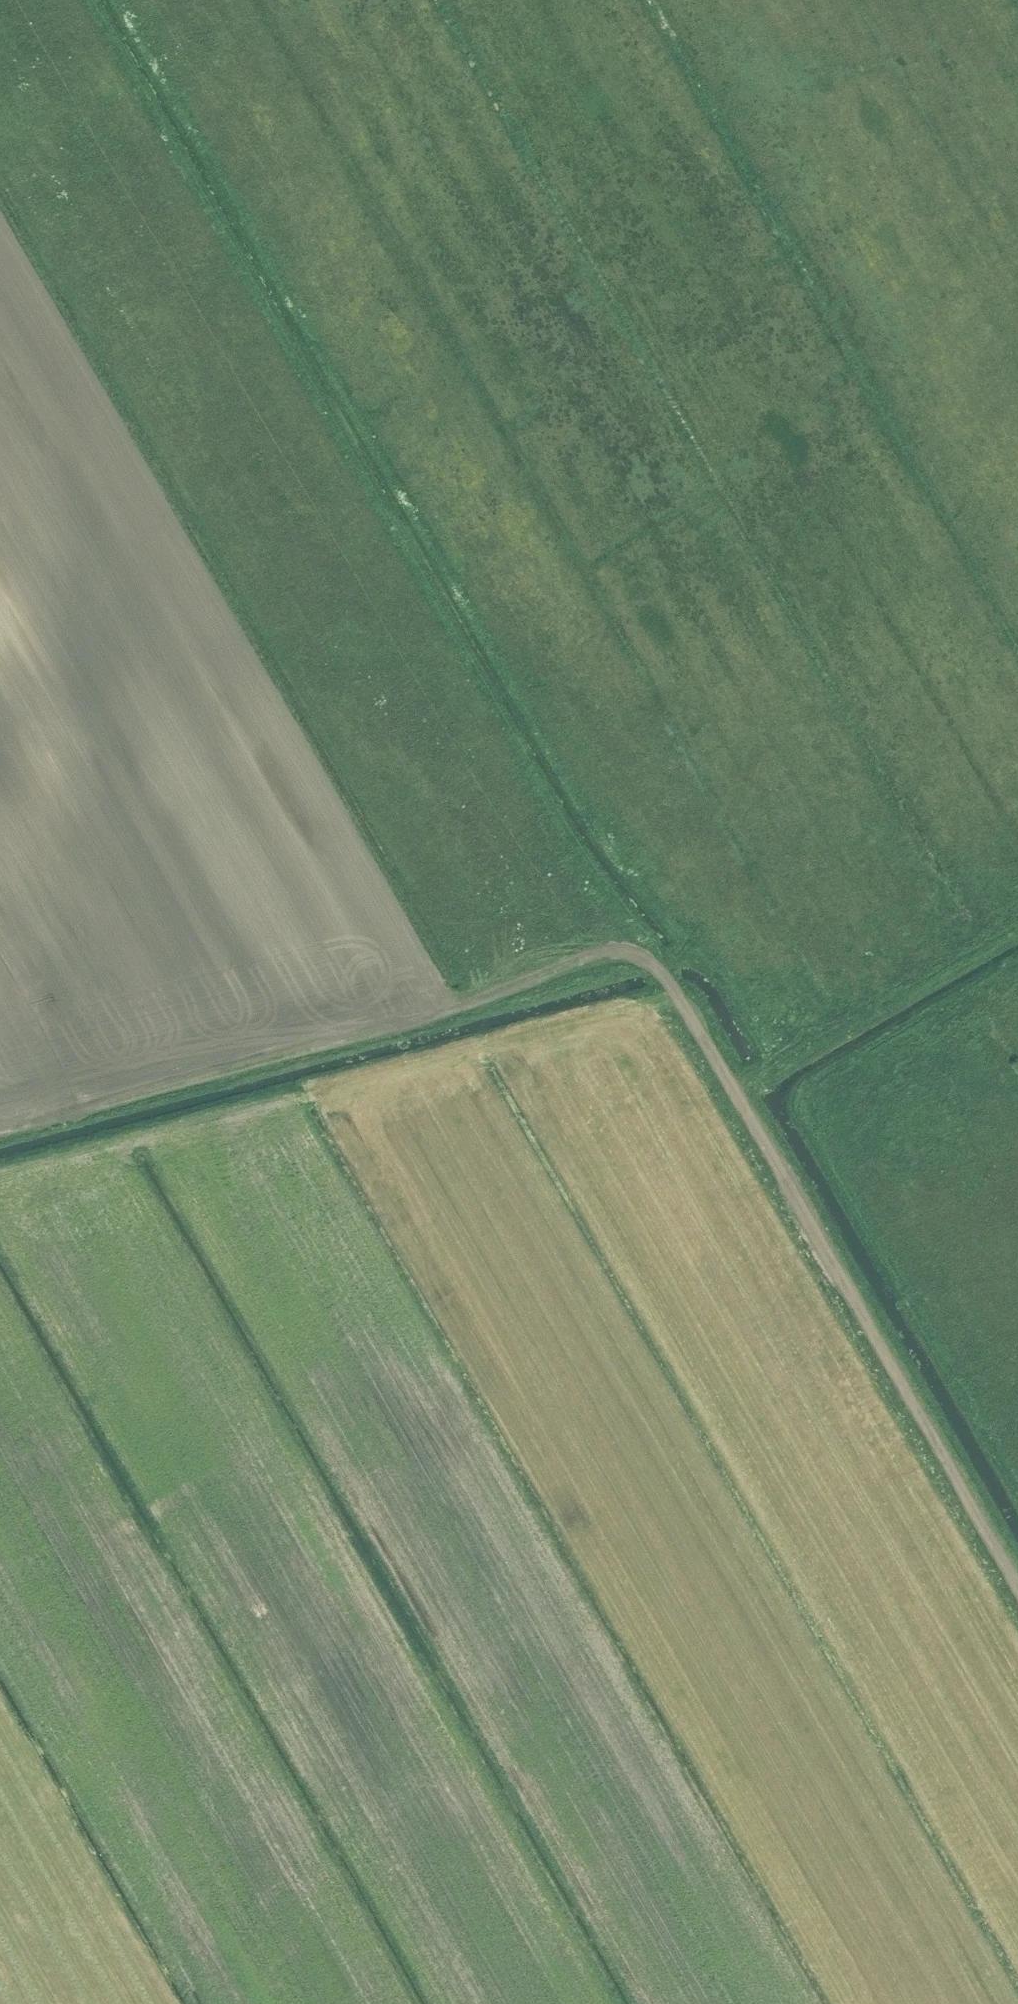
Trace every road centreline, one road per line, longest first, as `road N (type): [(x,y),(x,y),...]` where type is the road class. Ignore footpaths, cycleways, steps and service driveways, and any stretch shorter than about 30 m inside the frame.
road 1 (track): [(1017,1585),(681,1000),(639,953)]
road 2 (track): [(639,953),(613,953),(326,1043),(0,1128)]

